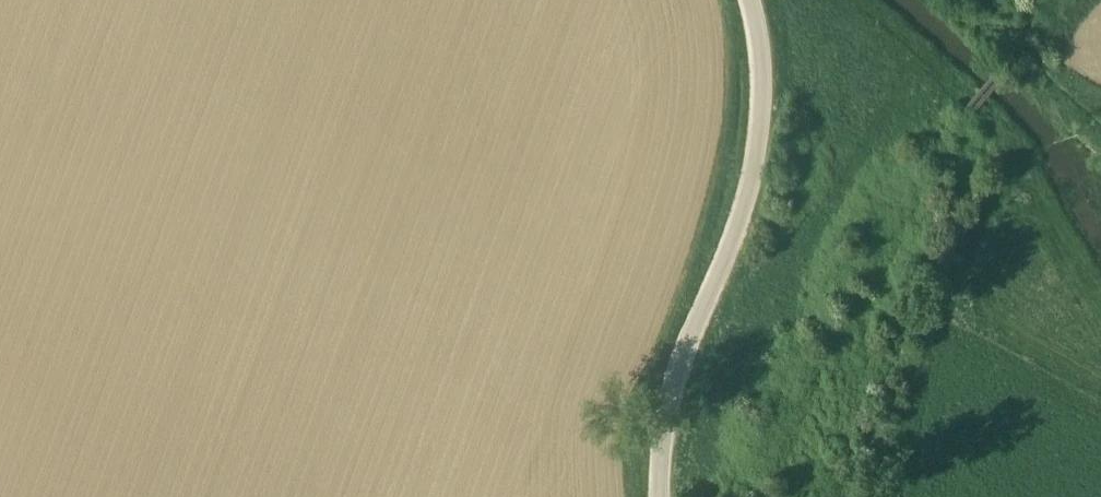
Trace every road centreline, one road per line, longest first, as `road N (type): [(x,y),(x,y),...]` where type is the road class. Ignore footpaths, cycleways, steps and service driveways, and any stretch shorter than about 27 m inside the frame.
road 1 (unclassified): [(660,496),(671,387),(743,211),(761,139),(764,66),(754,0)]

